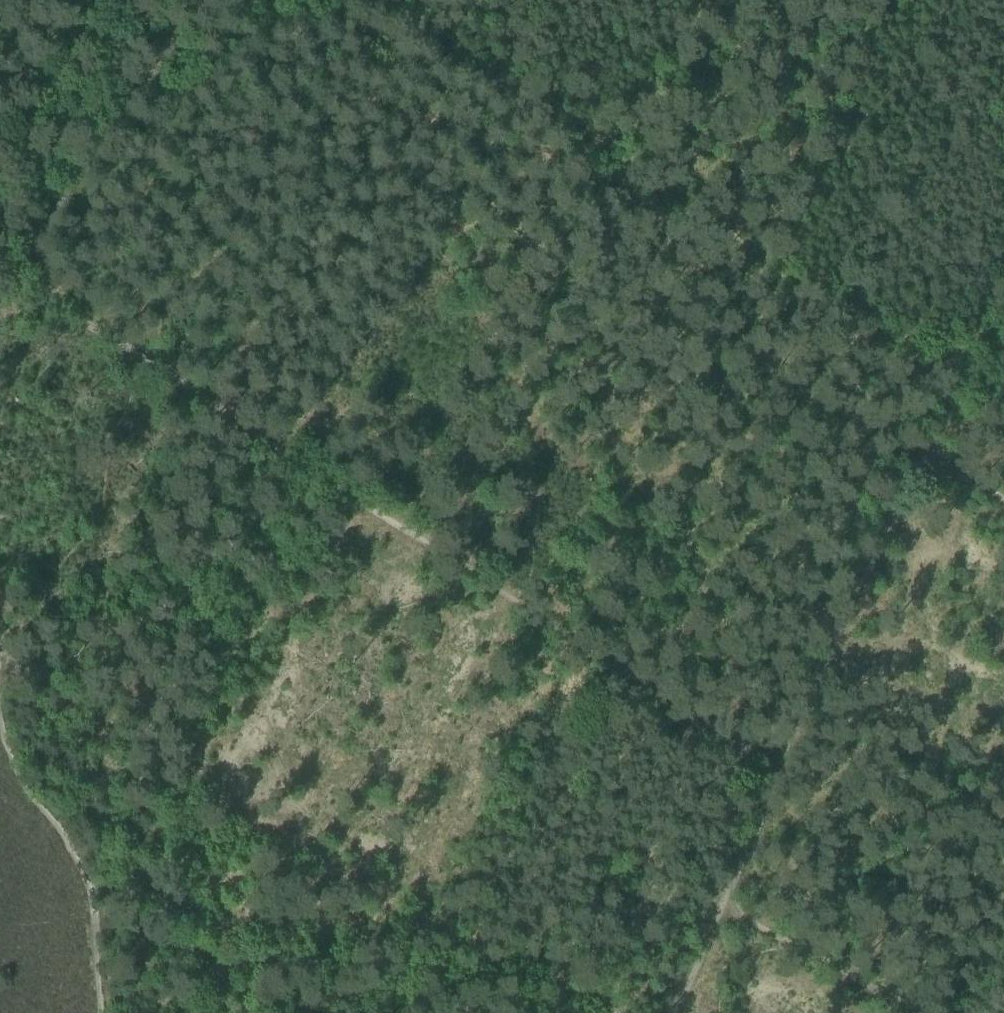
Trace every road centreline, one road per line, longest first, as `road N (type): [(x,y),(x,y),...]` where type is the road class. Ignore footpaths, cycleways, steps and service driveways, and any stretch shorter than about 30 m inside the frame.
road 1 (track): [(674,1012),(780,768),(493,594),(0,272)]
road 2 (track): [(961,373),(355,0)]
road 3 (track): [(0,661),(555,1012)]
road 4 (track): [(780,768),(916,476)]
road 5 (track): [(13,281),(168,51)]
road 6 (track): [(786,949),(900,1012)]

